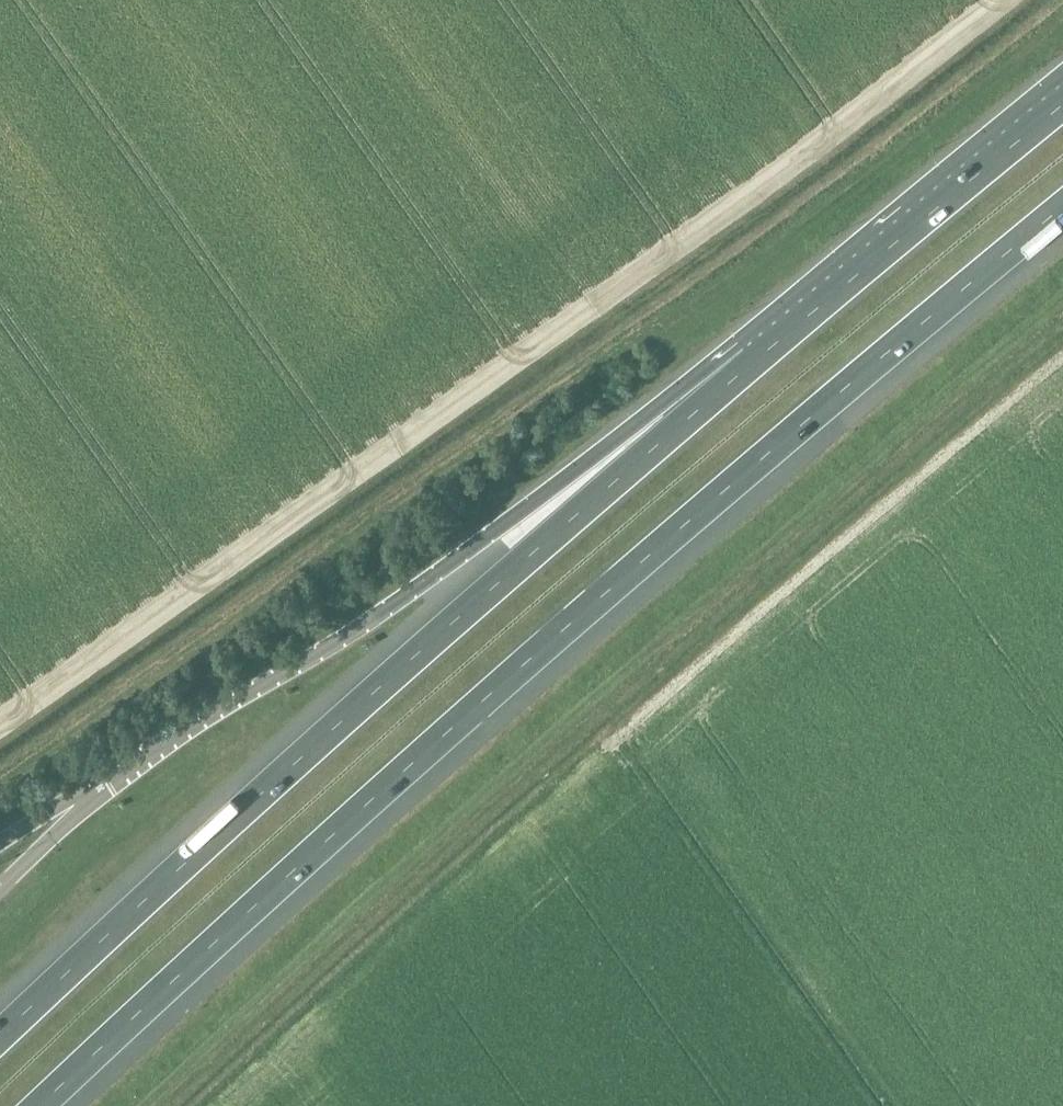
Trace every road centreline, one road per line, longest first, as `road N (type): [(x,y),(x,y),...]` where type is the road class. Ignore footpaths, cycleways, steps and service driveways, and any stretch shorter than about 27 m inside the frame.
road 1 (motorway): [(40,1105),(457,723),(1062,208)]
road 2 (motorway): [(786,336),(330,729),(0,1036)]
road 3 (motorway): [(786,336),(736,343),(500,528),(291,669)]
road 4 (motorway): [(1062,106),(786,336)]

